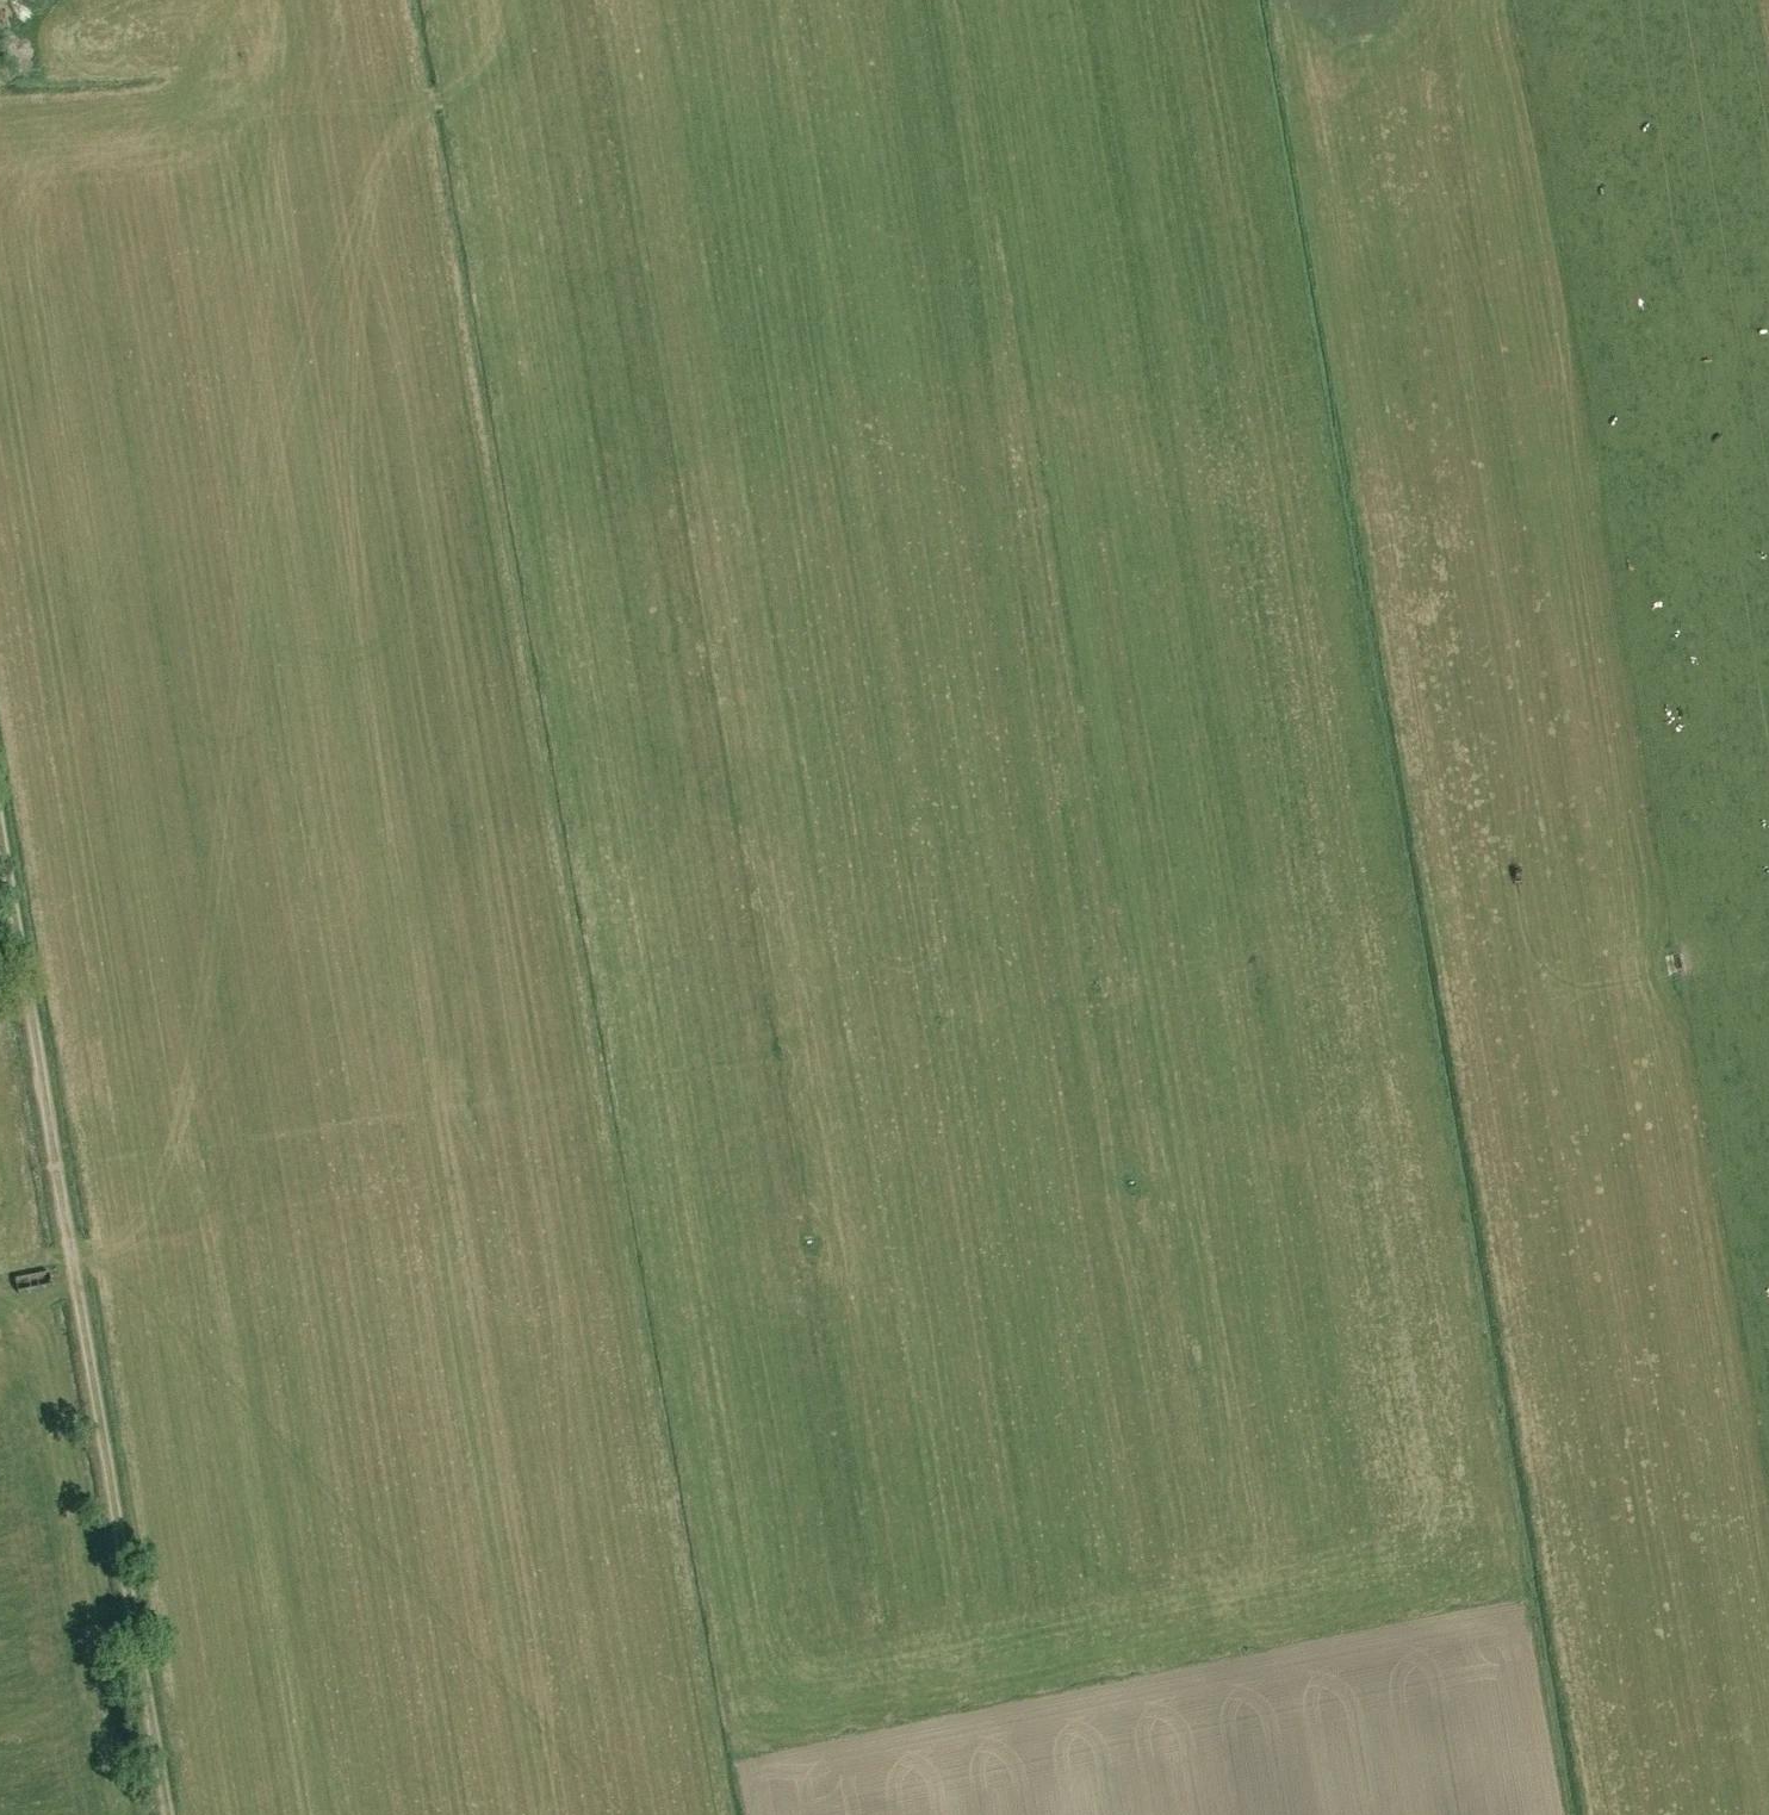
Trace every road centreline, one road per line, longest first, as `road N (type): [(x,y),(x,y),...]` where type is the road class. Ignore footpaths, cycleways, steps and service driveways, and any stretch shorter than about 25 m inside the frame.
road 1 (track): [(0,823),(168,1814)]

